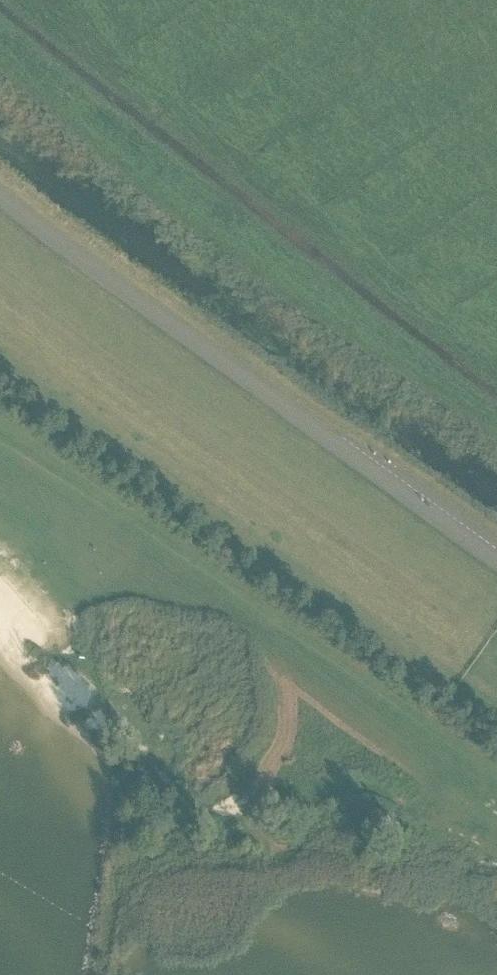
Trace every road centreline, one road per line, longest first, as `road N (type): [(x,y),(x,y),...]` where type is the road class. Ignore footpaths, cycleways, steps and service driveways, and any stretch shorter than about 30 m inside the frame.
road 1 (tertiary): [(496,560),(0,194)]

